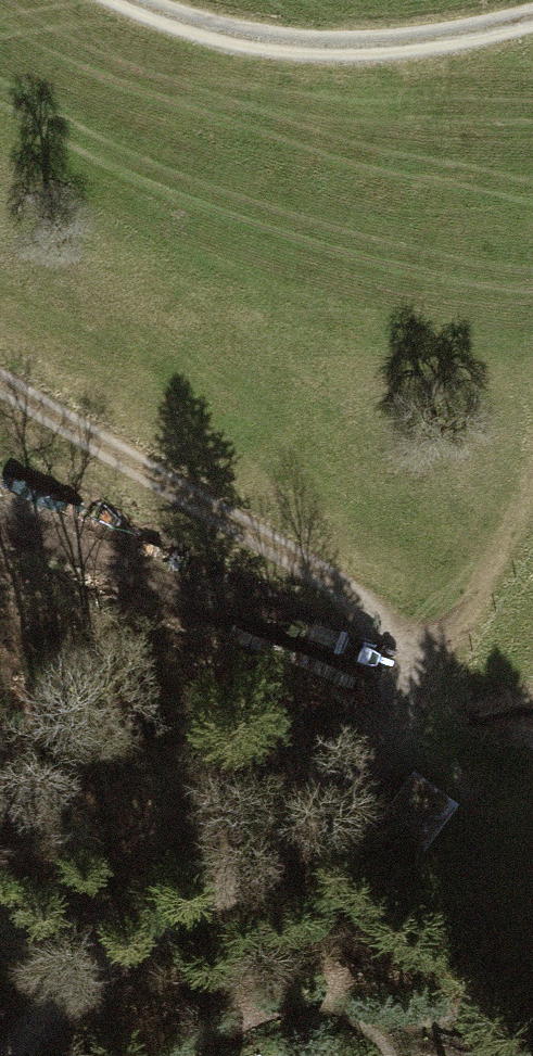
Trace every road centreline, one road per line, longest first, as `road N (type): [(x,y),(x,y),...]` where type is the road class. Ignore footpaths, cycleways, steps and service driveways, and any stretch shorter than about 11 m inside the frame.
road 1 (track): [(0,388),(355,608),(412,683)]
road 2 (track): [(532,30),(446,51),(313,56),(215,43),(131,0)]
road 3 (track): [(412,683),(276,845),(122,963)]
road 4 (residential): [(34,1055),(122,963)]

